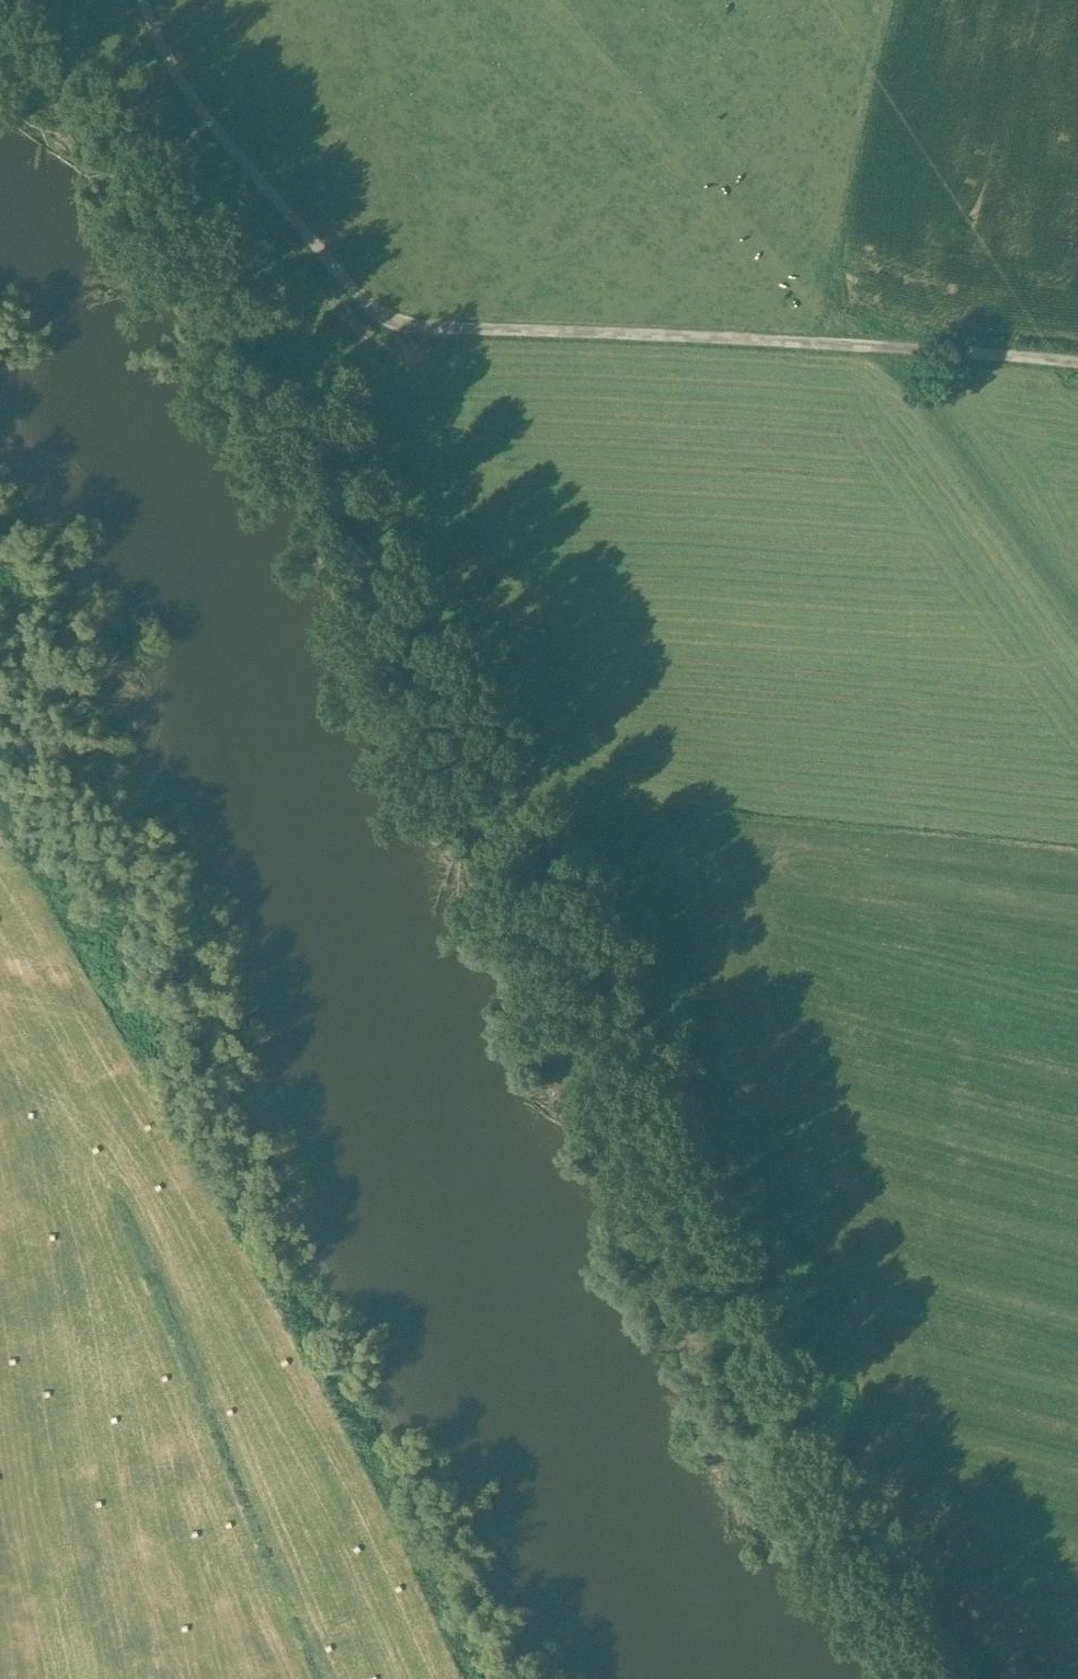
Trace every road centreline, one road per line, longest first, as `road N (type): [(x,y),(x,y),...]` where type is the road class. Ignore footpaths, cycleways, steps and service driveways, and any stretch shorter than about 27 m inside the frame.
road 1 (track): [(141,0),(187,94),(227,145),(350,292),(389,324),(1077,366)]

